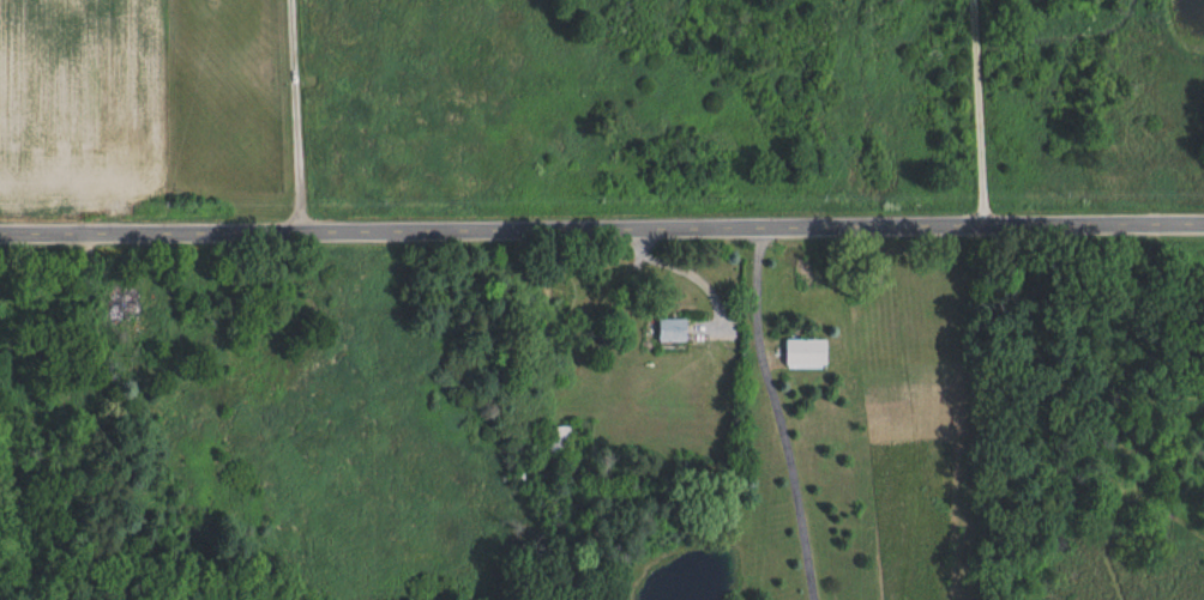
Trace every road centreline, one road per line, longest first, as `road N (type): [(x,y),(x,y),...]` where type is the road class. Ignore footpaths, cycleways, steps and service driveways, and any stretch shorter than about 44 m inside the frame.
road 1 (tertiary): [(1203,230),(722,224),(0,236)]
road 2 (residential): [(305,236),(298,0)]
road 3 (residential): [(980,230),(975,0)]

